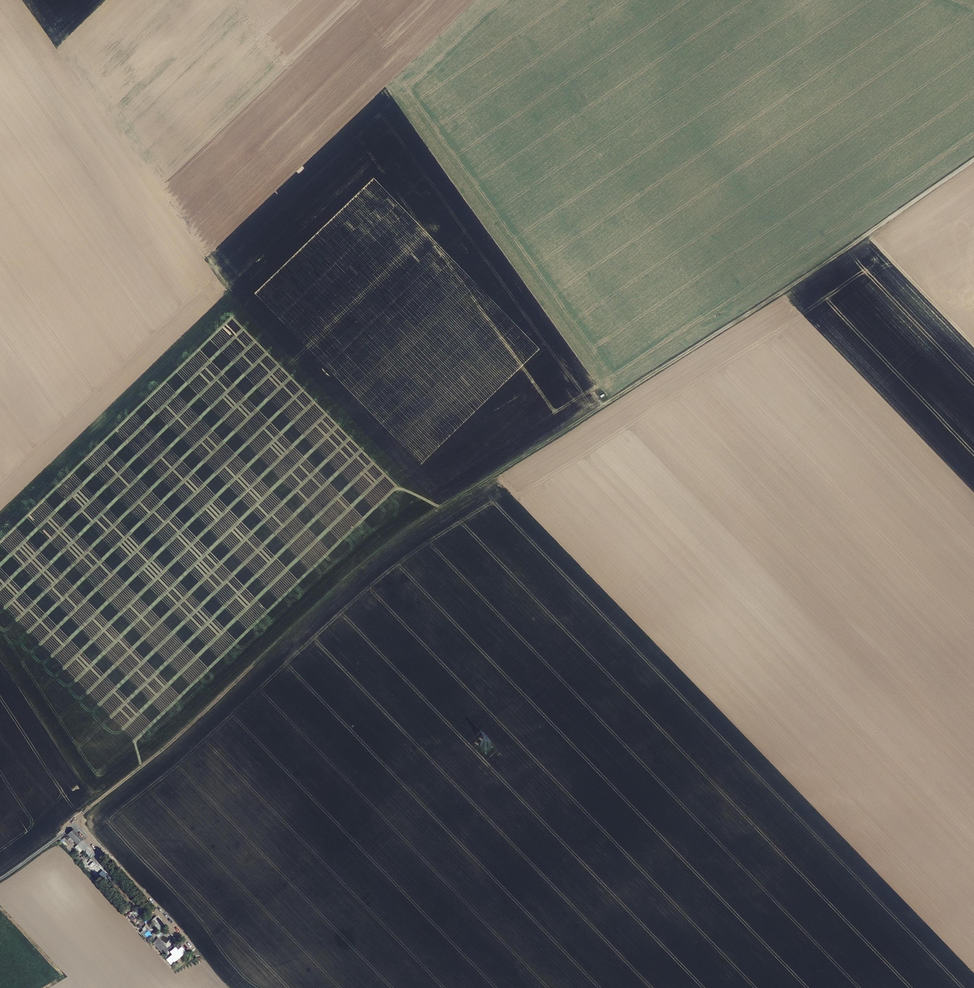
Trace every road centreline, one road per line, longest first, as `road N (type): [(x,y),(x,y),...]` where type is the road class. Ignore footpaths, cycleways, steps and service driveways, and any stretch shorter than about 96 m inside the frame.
road 1 (track): [(77,819),(383,548),(973,159)]

